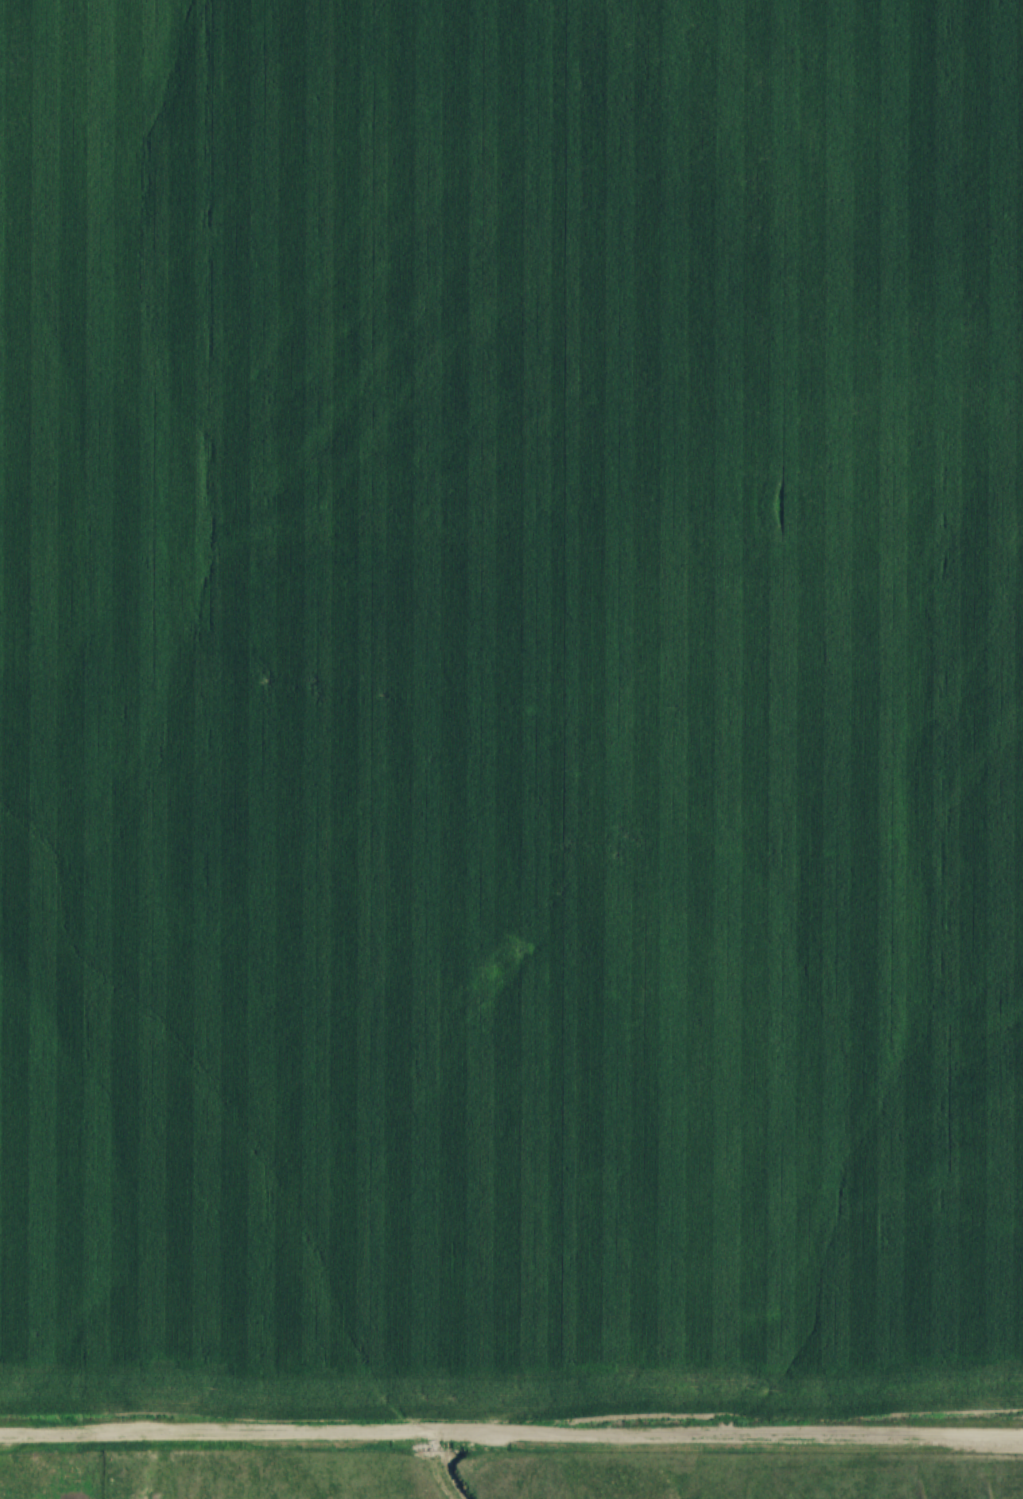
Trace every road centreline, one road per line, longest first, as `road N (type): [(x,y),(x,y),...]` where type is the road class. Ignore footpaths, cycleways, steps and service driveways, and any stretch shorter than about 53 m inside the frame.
road 1 (residential): [(0,1442),(1022,1441)]

